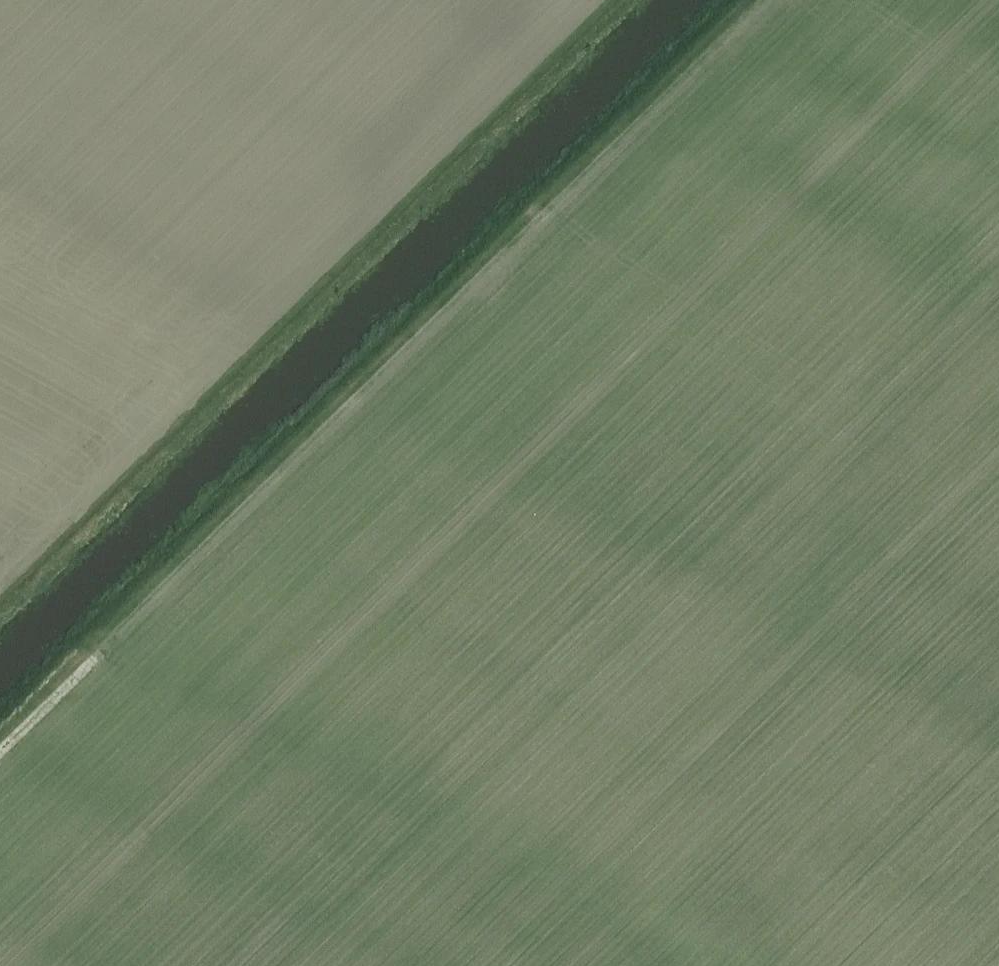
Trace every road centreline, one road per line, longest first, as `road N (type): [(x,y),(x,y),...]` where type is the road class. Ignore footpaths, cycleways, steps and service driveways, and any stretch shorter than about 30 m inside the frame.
road 1 (unclassified): [(0,757),(105,654)]

